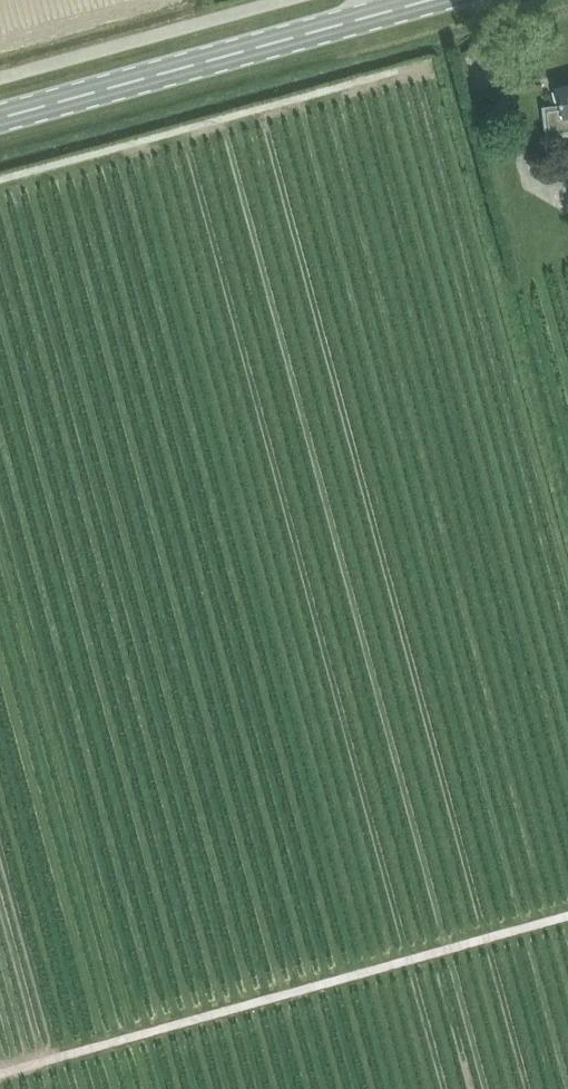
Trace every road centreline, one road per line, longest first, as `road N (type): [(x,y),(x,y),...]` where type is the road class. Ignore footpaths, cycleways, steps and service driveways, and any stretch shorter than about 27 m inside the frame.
road 1 (primary): [(0,118),(432,0)]

